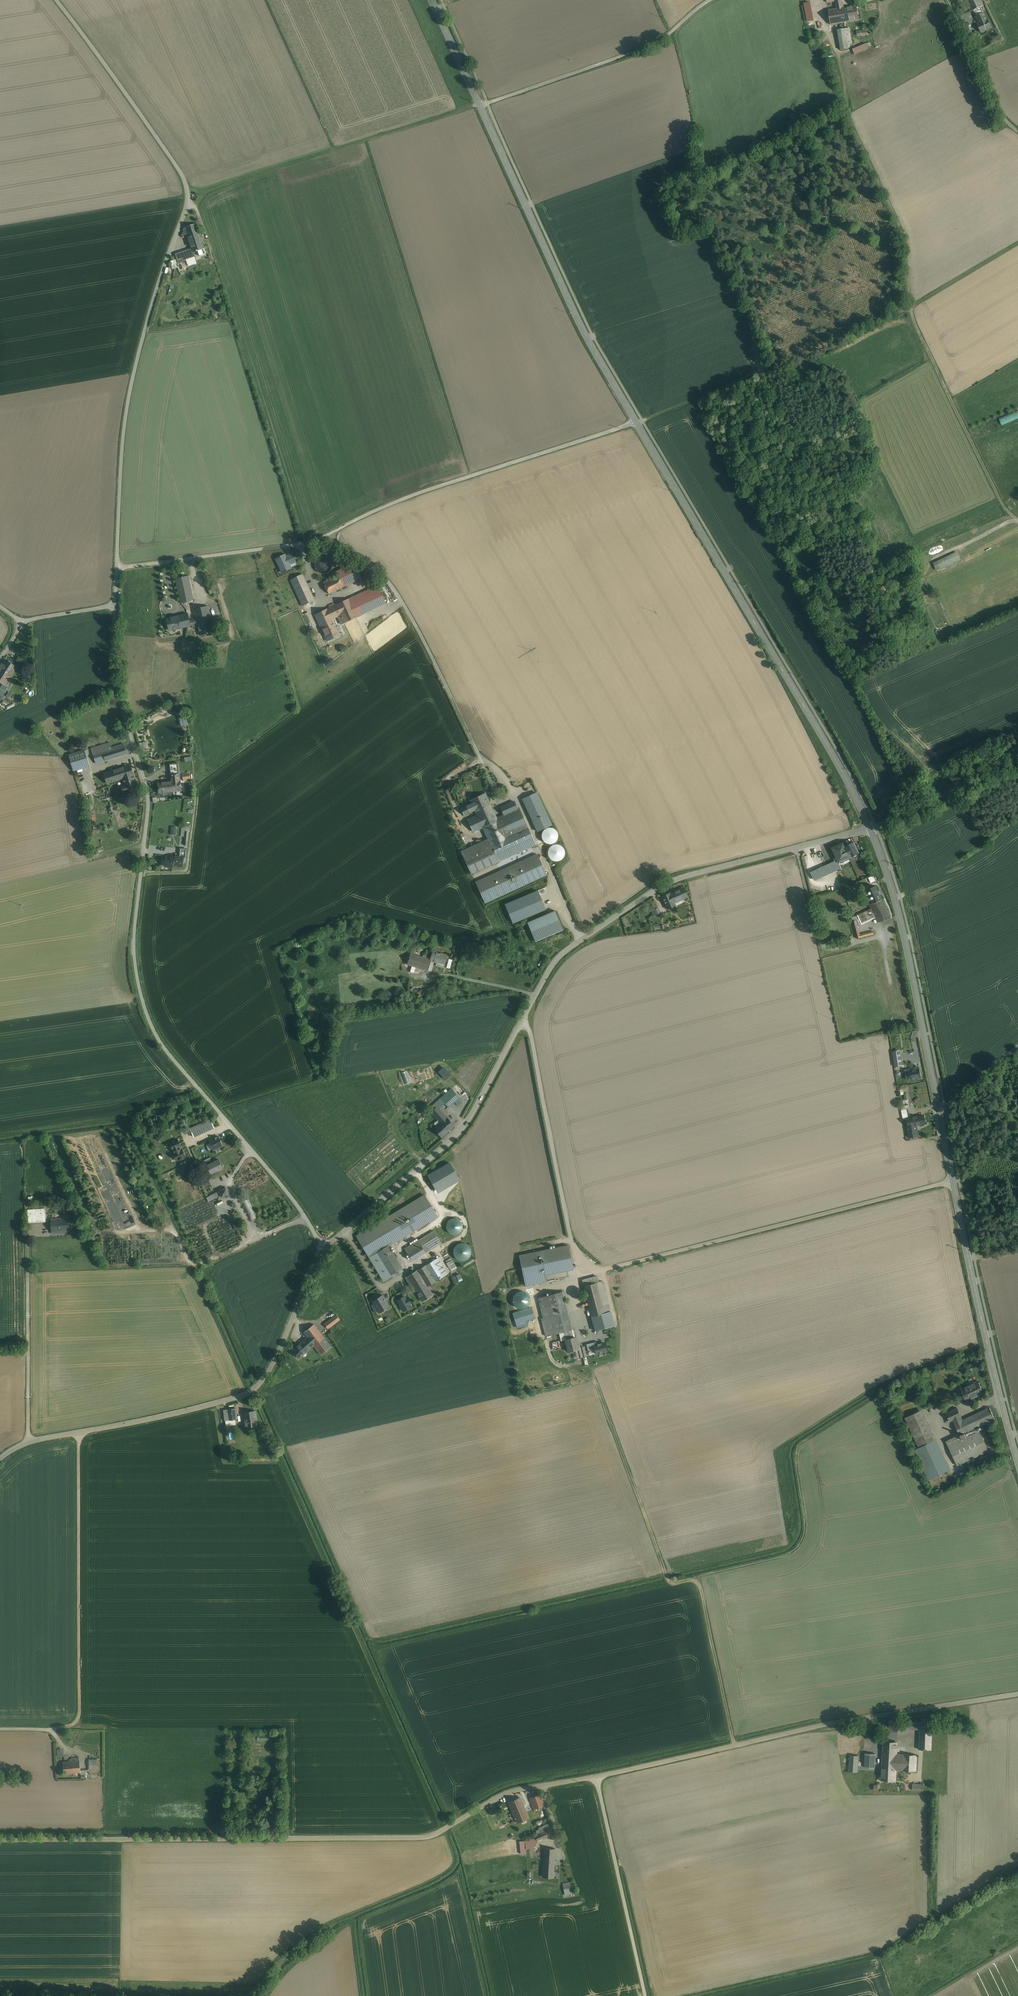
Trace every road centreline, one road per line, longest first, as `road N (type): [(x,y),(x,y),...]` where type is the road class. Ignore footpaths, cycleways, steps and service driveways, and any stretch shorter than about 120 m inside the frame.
road 1 (residential): [(323,1248),(292,1196),(166,1050),(147,1011),(135,936),(148,801),(118,691),(115,605)]
road 2 (unclassified): [(323,1248),(463,1127),(565,951),(672,881),(798,849)]
road 3 (residential): [(117,569),(126,410),(190,193),(57,0)]
road 4 (unclassified): [(0,1840),(427,1837),(519,1789),(596,1777)]
road 5 (residential): [(117,569),(317,540),(428,489),(637,423)]
road 6 (secondary): [(431,0),(580,326),(637,423)]
road 7 (secondary): [(637,423),(871,829)]
road 8 (unclassified): [(596,1777),(834,1723),(1017,1694)]
road 9 (unclassified): [(0,1458),(28,1441),(250,1392),(275,1360),(323,1248)]
road 10 (track): [(1016,519),(907,308),(1017,245)]
road 11 (secondary): [(939,1110),(1017,1462)]
road 12 (track): [(365,141),(469,476)]
road 13 (track): [(80,1432),(79,1717),(68,1729),(48,1729)]
road 14 (track): [(188,189),(205,191),(480,106)]
road 15 (secondary): [(871,829),(899,917),(939,1110)]
road 16 (track): [(907,308),(837,349),(643,421)]
road 17 (track): [(306,1220),(197,1264),(174,1231),(90,1234)]
road 18 (unclassified): [(596,1777),(646,1995)]
road 19 (unclassified): [(1017,742),(969,780),(871,829)]
road 20 (unclassified): [(881,936),(824,946),(798,849)]
road 21 (track): [(417,1170),(440,1212),(399,1245),(409,1270)]

